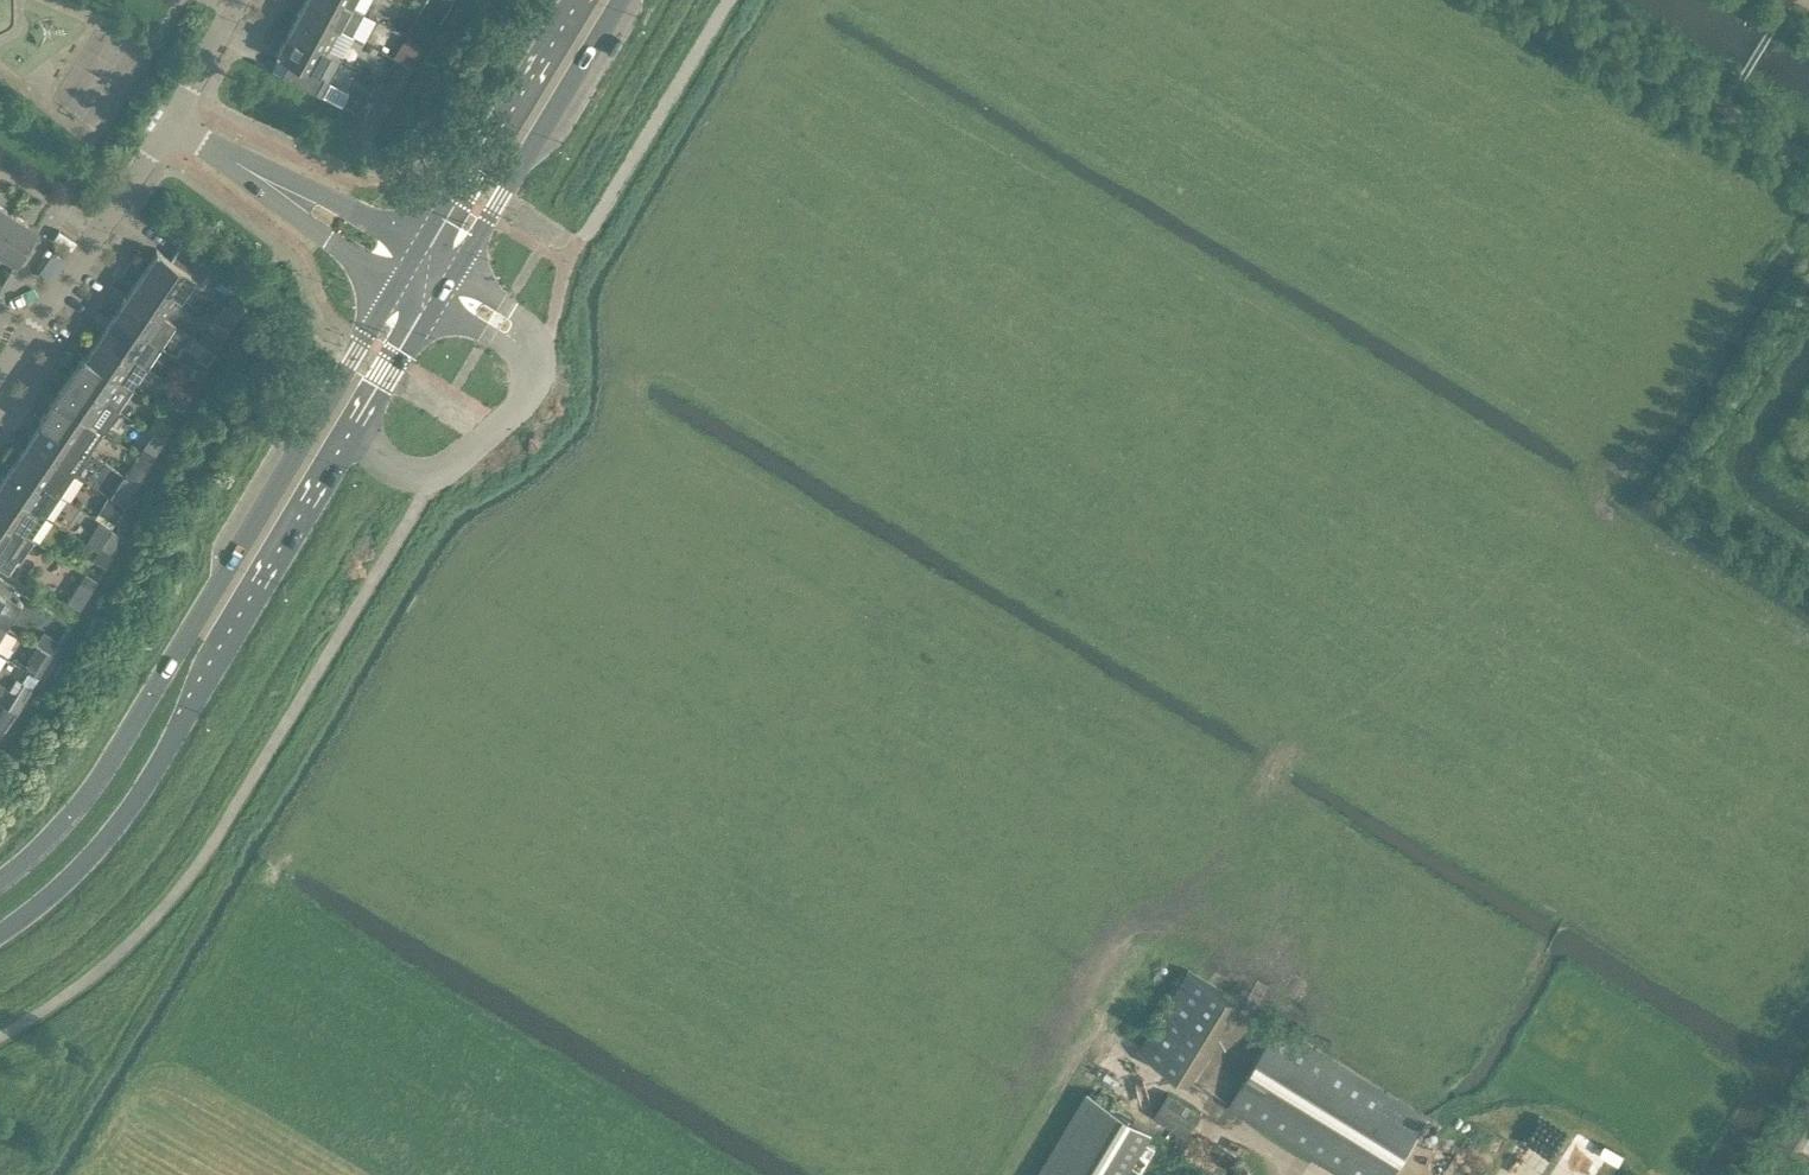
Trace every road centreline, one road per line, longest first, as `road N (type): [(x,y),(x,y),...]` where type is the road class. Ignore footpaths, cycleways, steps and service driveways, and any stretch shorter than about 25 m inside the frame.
road 1 (secondary): [(402,287),(102,787),(62,835),(0,886)]
road 2 (secondary): [(0,939),(89,869),(137,806),(352,440)]
road 3 (secondary): [(459,271),(624,0)]
road 4 (residential): [(172,127),(0,378)]
road 5 (secondary): [(576,0),(425,250)]
road 6 (residential): [(172,127),(402,287)]
road 7 (residential): [(425,250),(179,118)]
road 8 (unclassified): [(523,348),(527,378),(504,424),(442,467),(398,468),(352,440)]
road 9 (secondary): [(352,440),(434,308)]
road 10 (residential): [(242,0),(179,118)]

